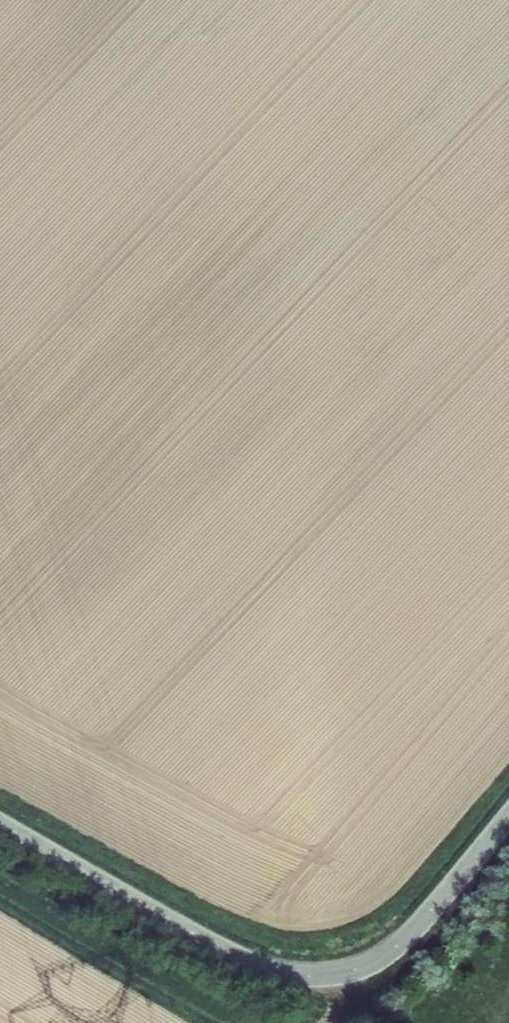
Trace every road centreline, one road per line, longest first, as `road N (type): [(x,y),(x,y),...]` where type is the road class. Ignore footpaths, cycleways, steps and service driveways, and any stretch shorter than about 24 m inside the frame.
road 1 (tertiary): [(0,823),(240,958),(305,977),(382,959),(508,817)]

